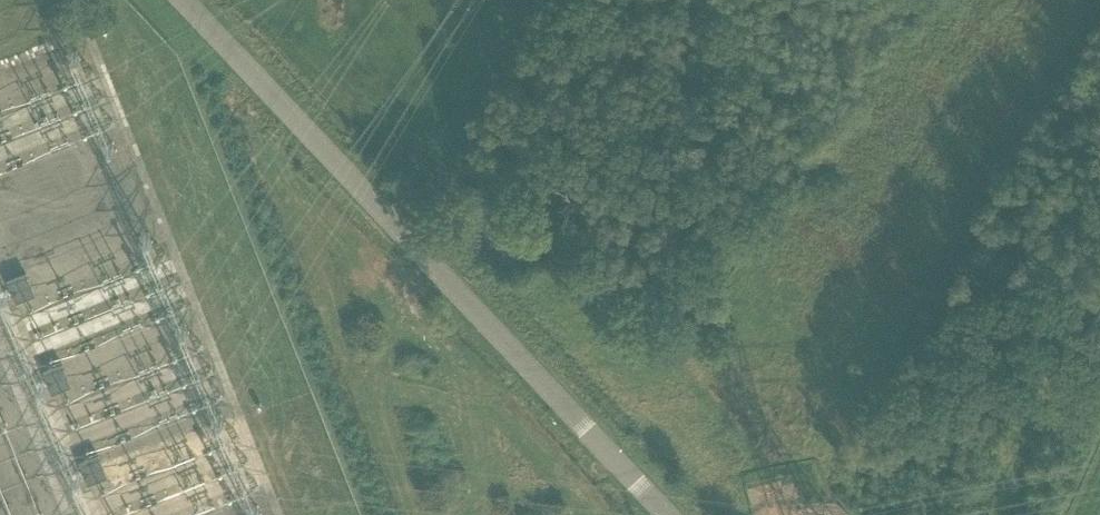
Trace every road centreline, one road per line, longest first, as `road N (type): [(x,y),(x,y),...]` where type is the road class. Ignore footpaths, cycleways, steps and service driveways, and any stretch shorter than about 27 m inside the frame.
road 1 (unclassified): [(664,514),(179,0)]

